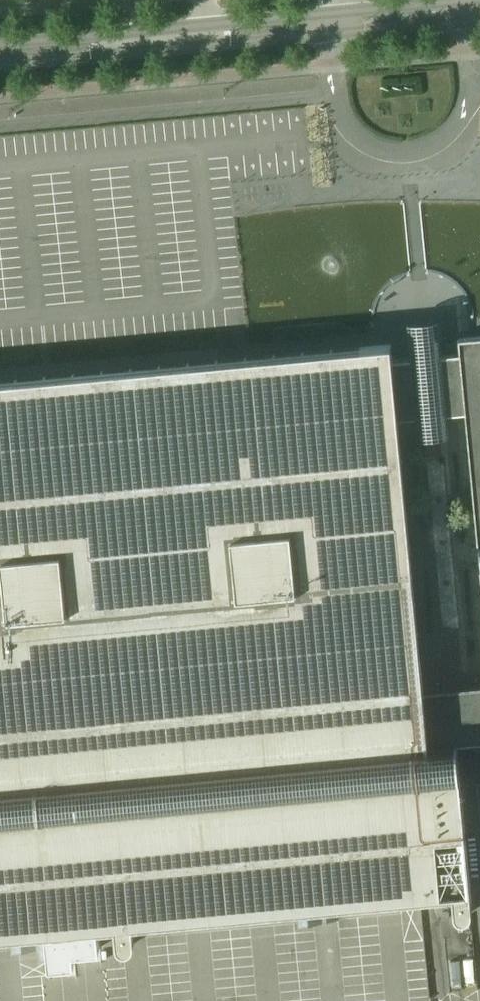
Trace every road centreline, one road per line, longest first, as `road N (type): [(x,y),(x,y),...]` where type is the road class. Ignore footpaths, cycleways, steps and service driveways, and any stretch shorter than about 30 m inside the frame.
road 1 (unclassified): [(0,65),(479,19)]
road 2 (unclassified): [(473,0),(0,43)]

